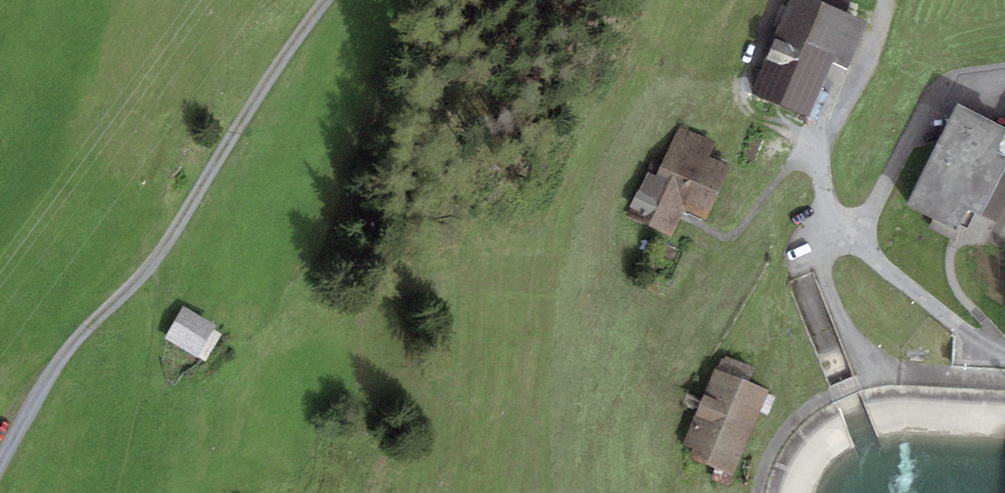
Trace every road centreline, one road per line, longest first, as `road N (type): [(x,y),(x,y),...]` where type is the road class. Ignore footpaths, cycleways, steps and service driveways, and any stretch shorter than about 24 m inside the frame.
road 1 (track): [(662,492),(660,452),(680,382),(757,295),(796,204),(834,217)]
road 2 (track): [(342,0),(152,267)]
road 3 (track): [(152,267),(85,329),(0,466)]

